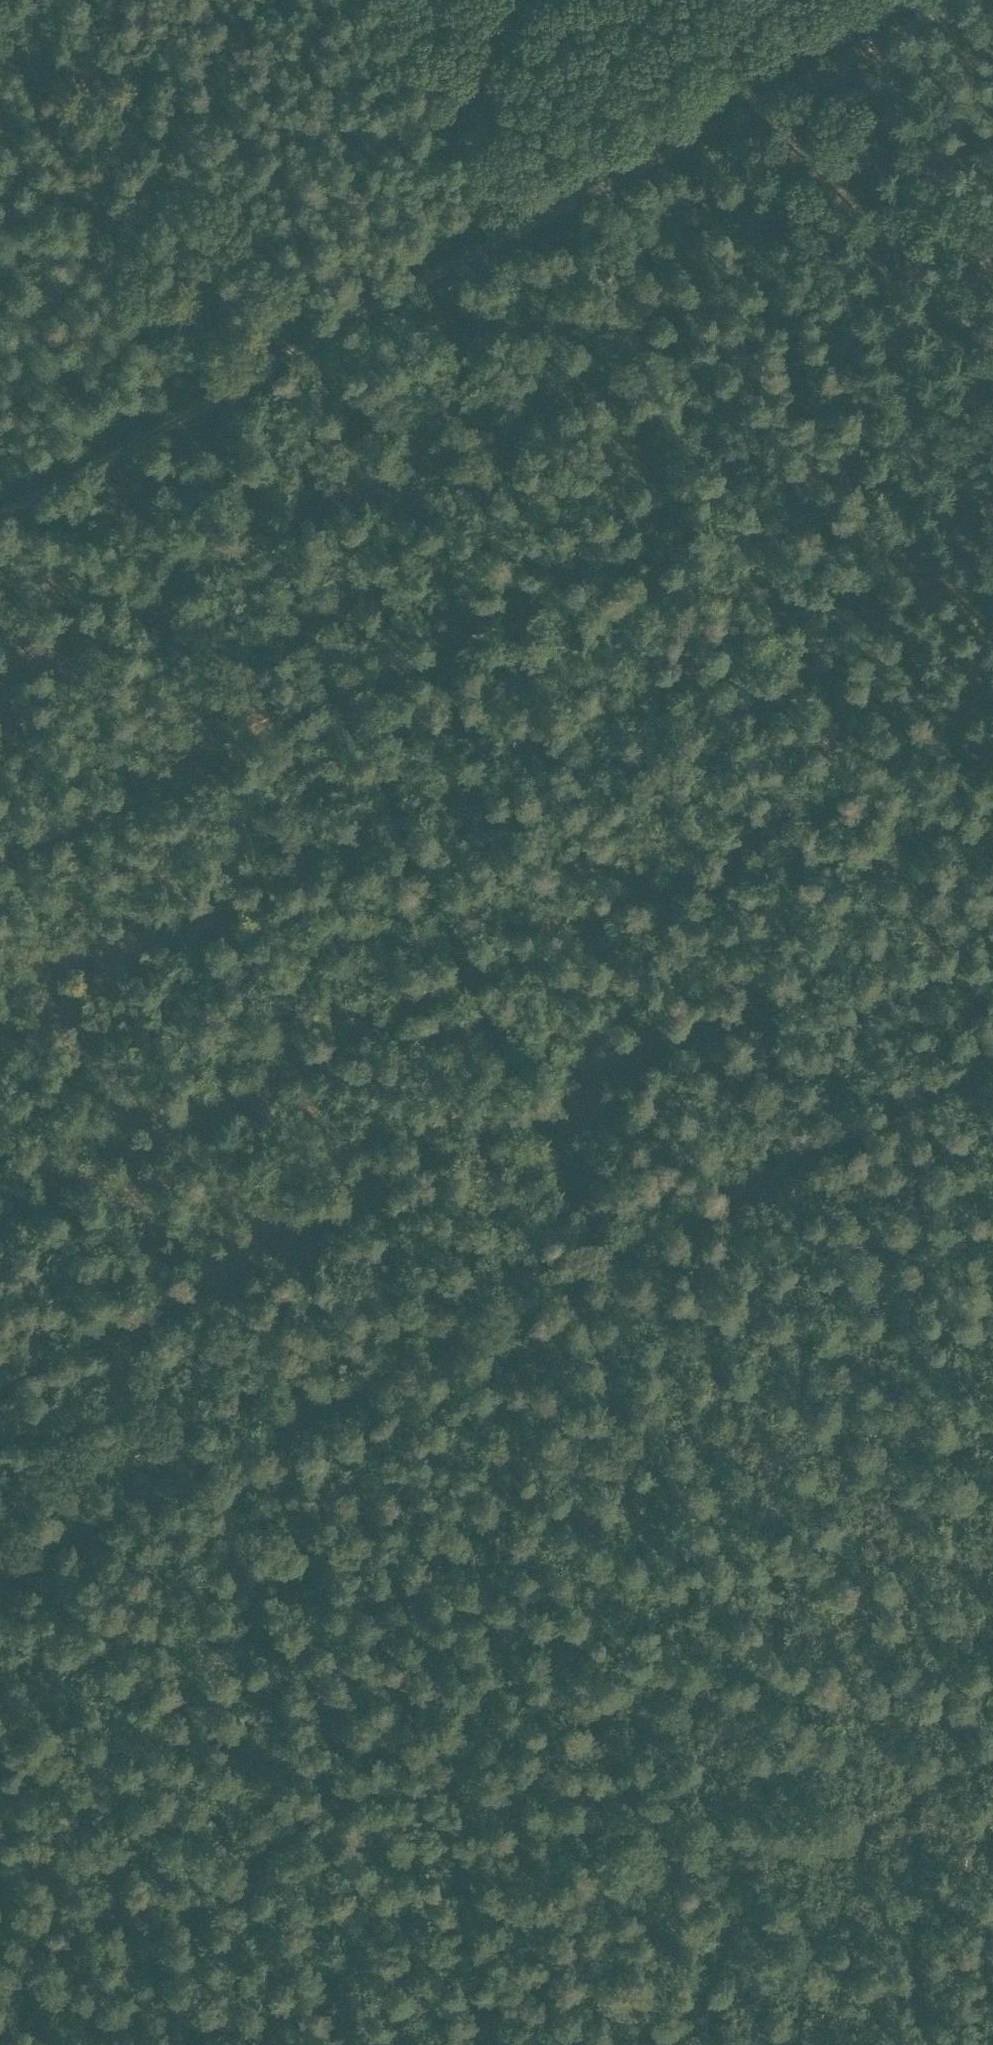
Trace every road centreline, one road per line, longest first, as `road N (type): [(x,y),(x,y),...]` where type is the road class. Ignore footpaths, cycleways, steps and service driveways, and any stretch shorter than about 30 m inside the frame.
road 1 (track): [(0,1555),(992,1059)]
road 2 (track): [(967,0),(557,207),(157,437),(0,516)]

